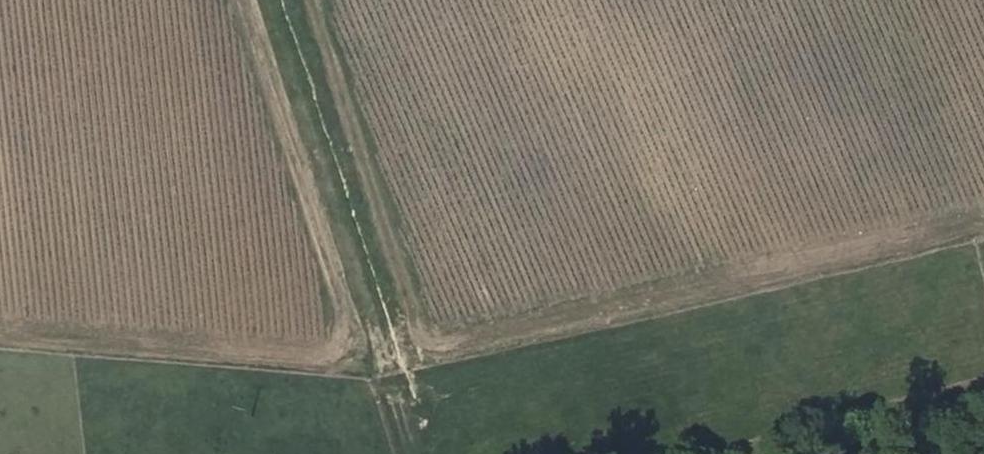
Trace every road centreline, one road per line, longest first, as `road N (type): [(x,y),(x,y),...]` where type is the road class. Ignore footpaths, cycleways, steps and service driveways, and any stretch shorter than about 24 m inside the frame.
road 1 (track): [(983,224),(414,351),(295,0)]

